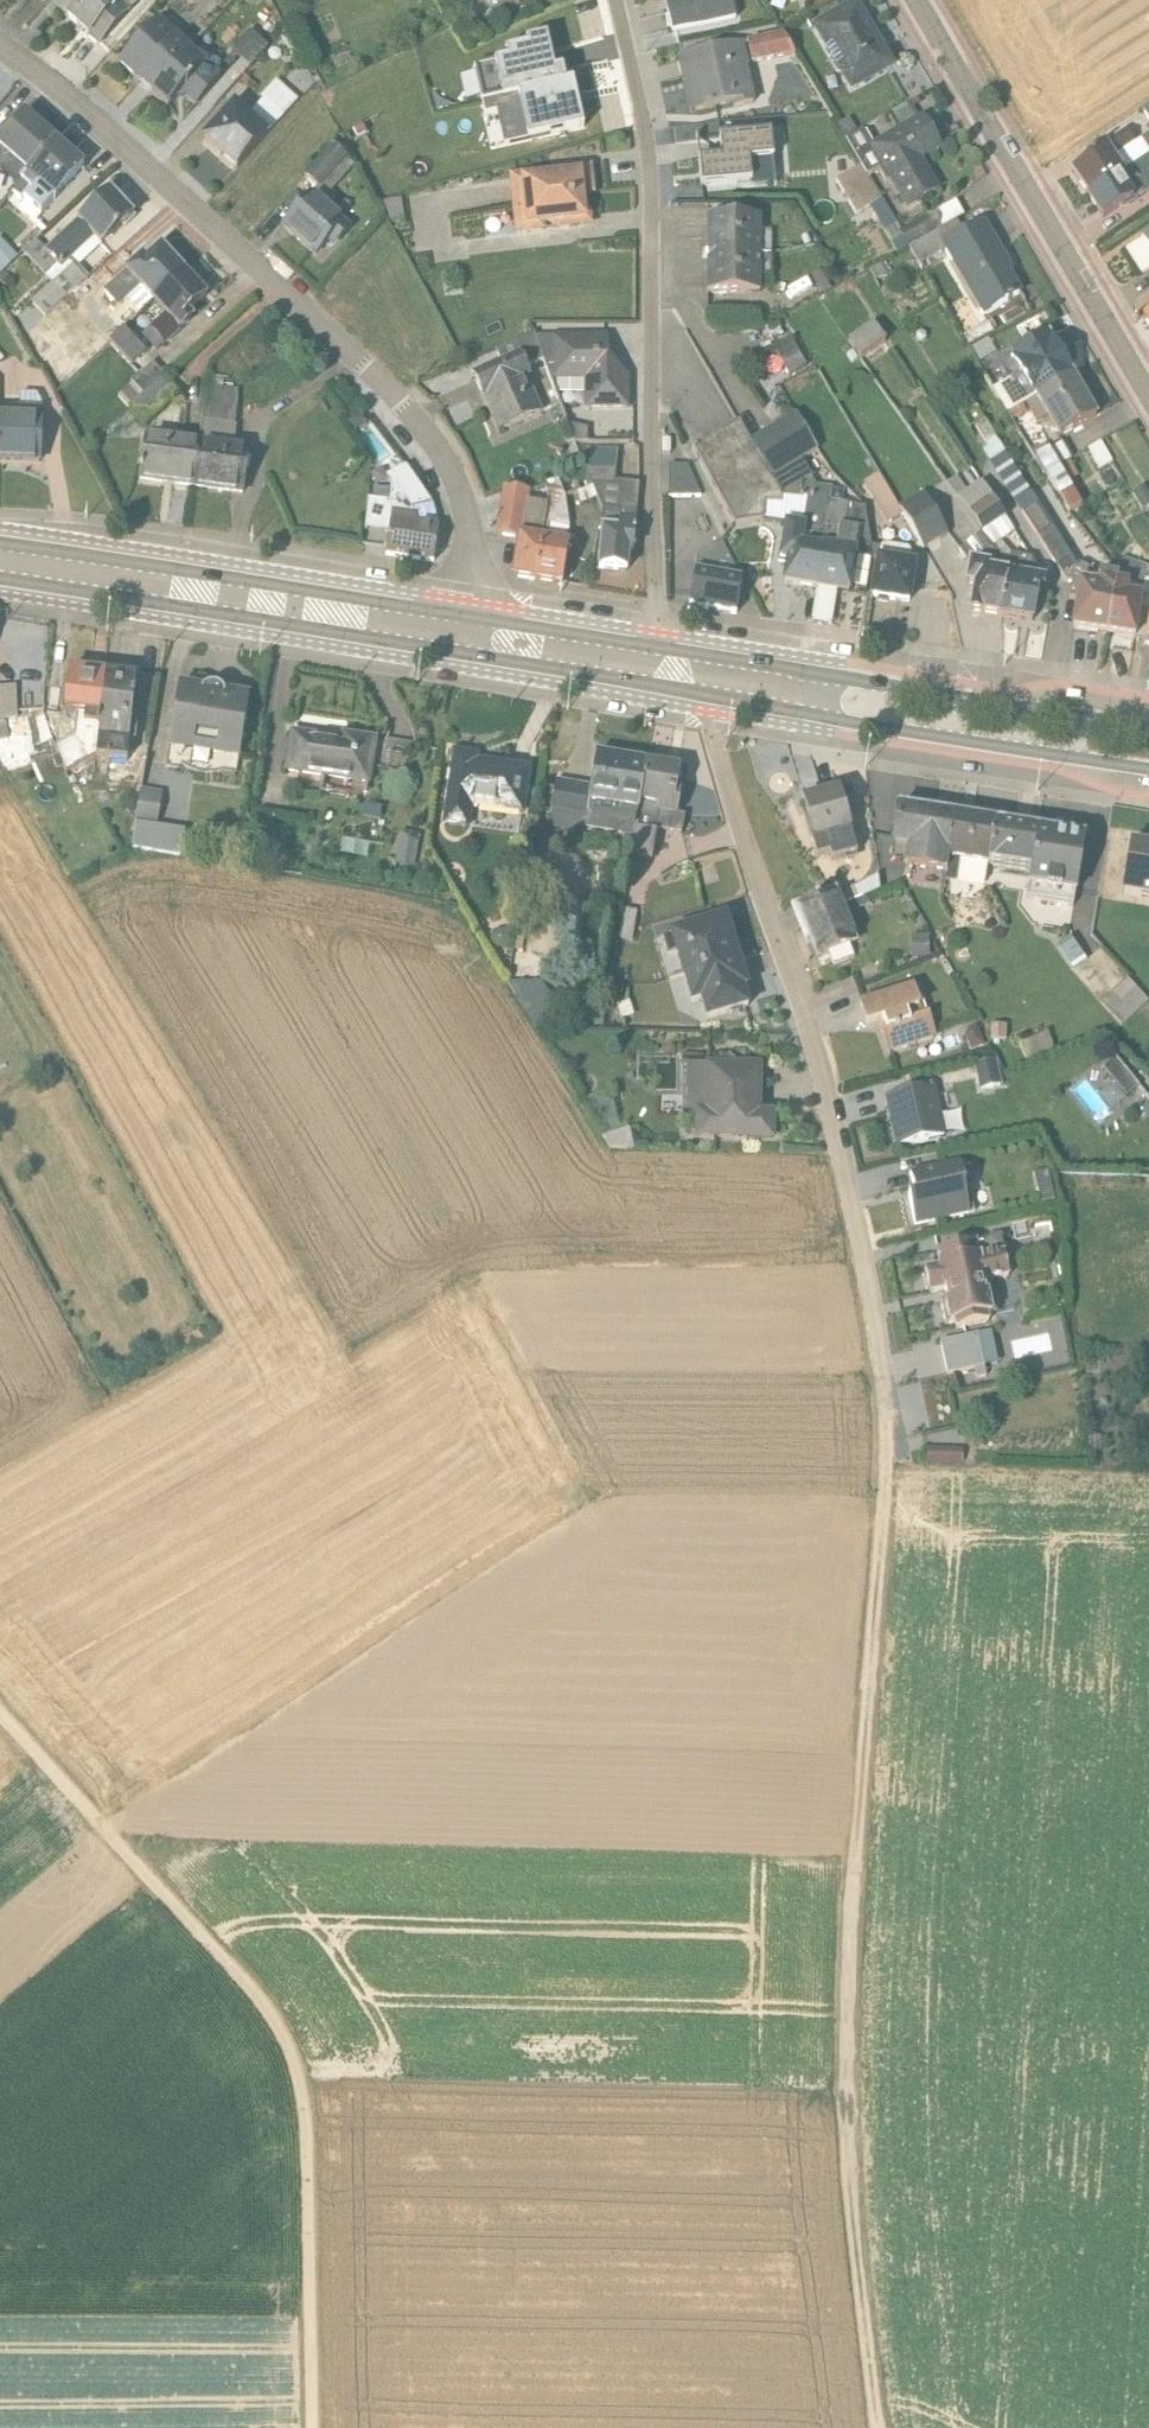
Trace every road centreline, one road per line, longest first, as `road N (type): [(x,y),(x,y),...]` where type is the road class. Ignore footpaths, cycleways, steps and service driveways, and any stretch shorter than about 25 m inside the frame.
road 1 (track): [(881,1388),(884,1465),(841,2002),(846,2224),(874,2427)]
road 2 (unclassified): [(0,1733),(255,2013),(299,2095),(307,2427)]
road 3 (residential): [(461,619),(471,560),(466,513),(448,473),(402,413),(361,363),(0,45)]
road 4 (residential): [(716,698),(712,750),(774,921),(832,1131),(881,1388)]
road 5 (residential): [(654,650),(650,181),(615,0)]
road 6 (primary): [(461,619),(0,548)]
road 7 (residential): [(1148,403),(915,0)]
road 8 (primary): [(0,584),(454,657)]
road 9 (primary): [(716,698),(1148,772)]
road 10 (primary): [(1148,728),(722,663)]
road 11 (primary): [(654,650),(461,619)]
road 12 (primary): [(454,657),(645,688)]

